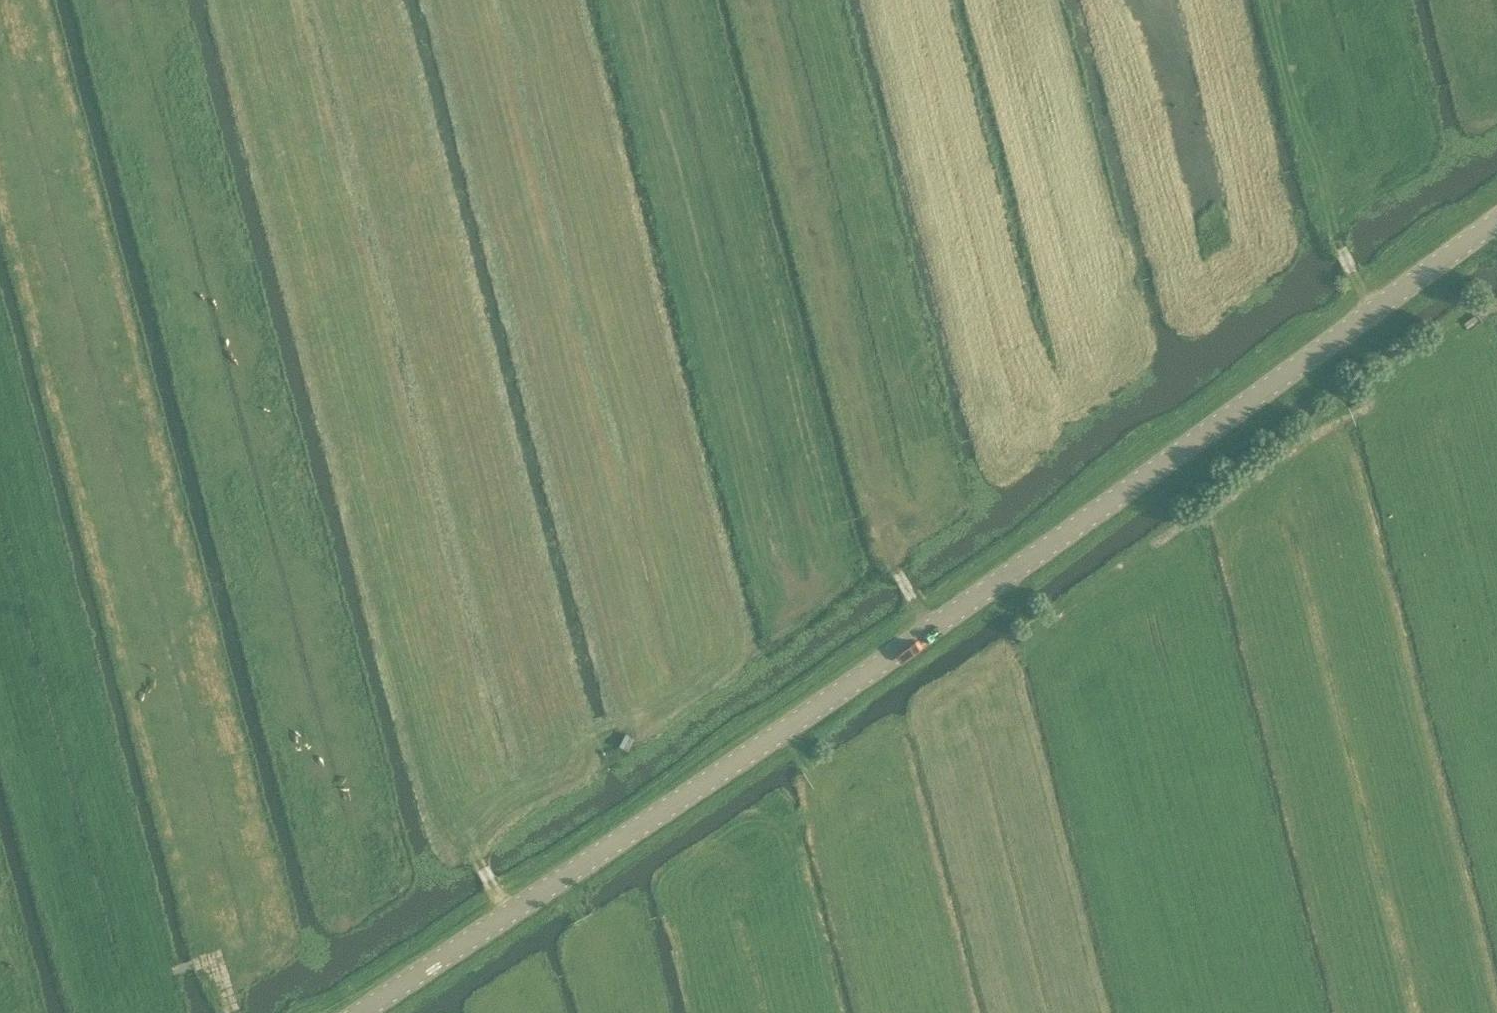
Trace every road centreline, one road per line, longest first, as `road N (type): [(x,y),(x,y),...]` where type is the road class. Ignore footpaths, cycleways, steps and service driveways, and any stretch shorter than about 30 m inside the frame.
road 1 (unclassified): [(360,1012),(1037,555),(1496,225)]

